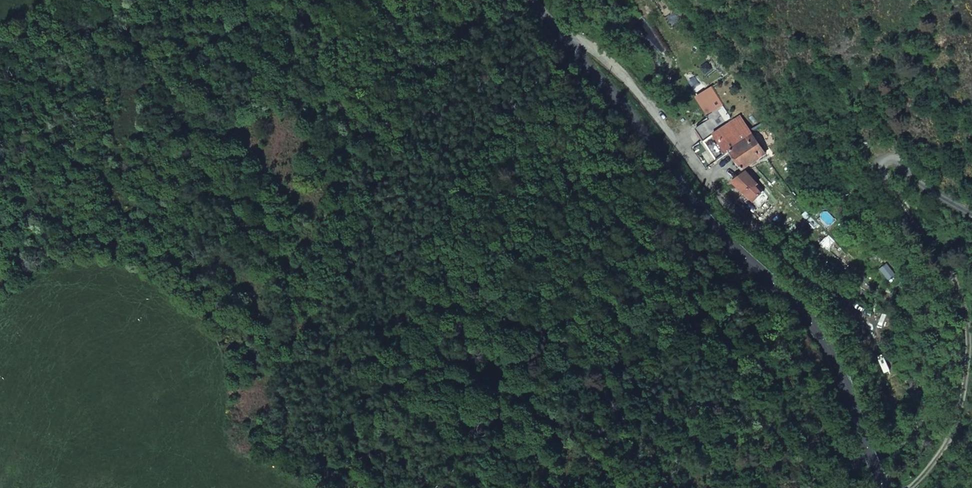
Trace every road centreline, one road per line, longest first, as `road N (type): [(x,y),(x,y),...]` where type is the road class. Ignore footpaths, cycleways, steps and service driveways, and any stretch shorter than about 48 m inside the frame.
road 1 (secondary): [(882,487),(828,347),(533,0)]

